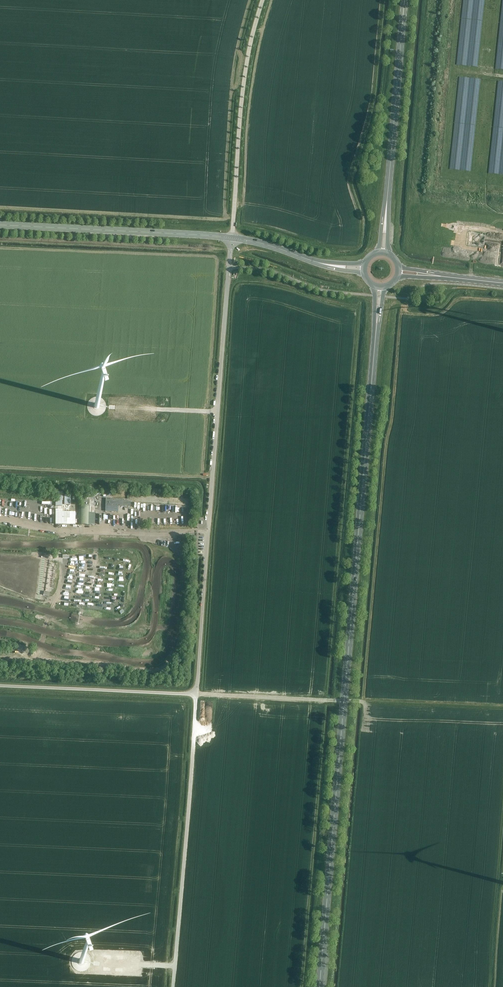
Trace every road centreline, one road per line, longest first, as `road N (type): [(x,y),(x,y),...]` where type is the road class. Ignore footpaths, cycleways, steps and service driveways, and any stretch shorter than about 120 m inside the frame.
road 1 (primary): [(320,986),(380,286)]
road 2 (unclassified): [(0,684),(195,694),(232,238)]
road 3 (secondary): [(382,253),(405,0)]
road 4 (unclassified): [(232,238),(244,90),(262,0)]
road 5 (primary): [(232,238),(0,225)]
road 6 (primary): [(365,269),(232,238)]

